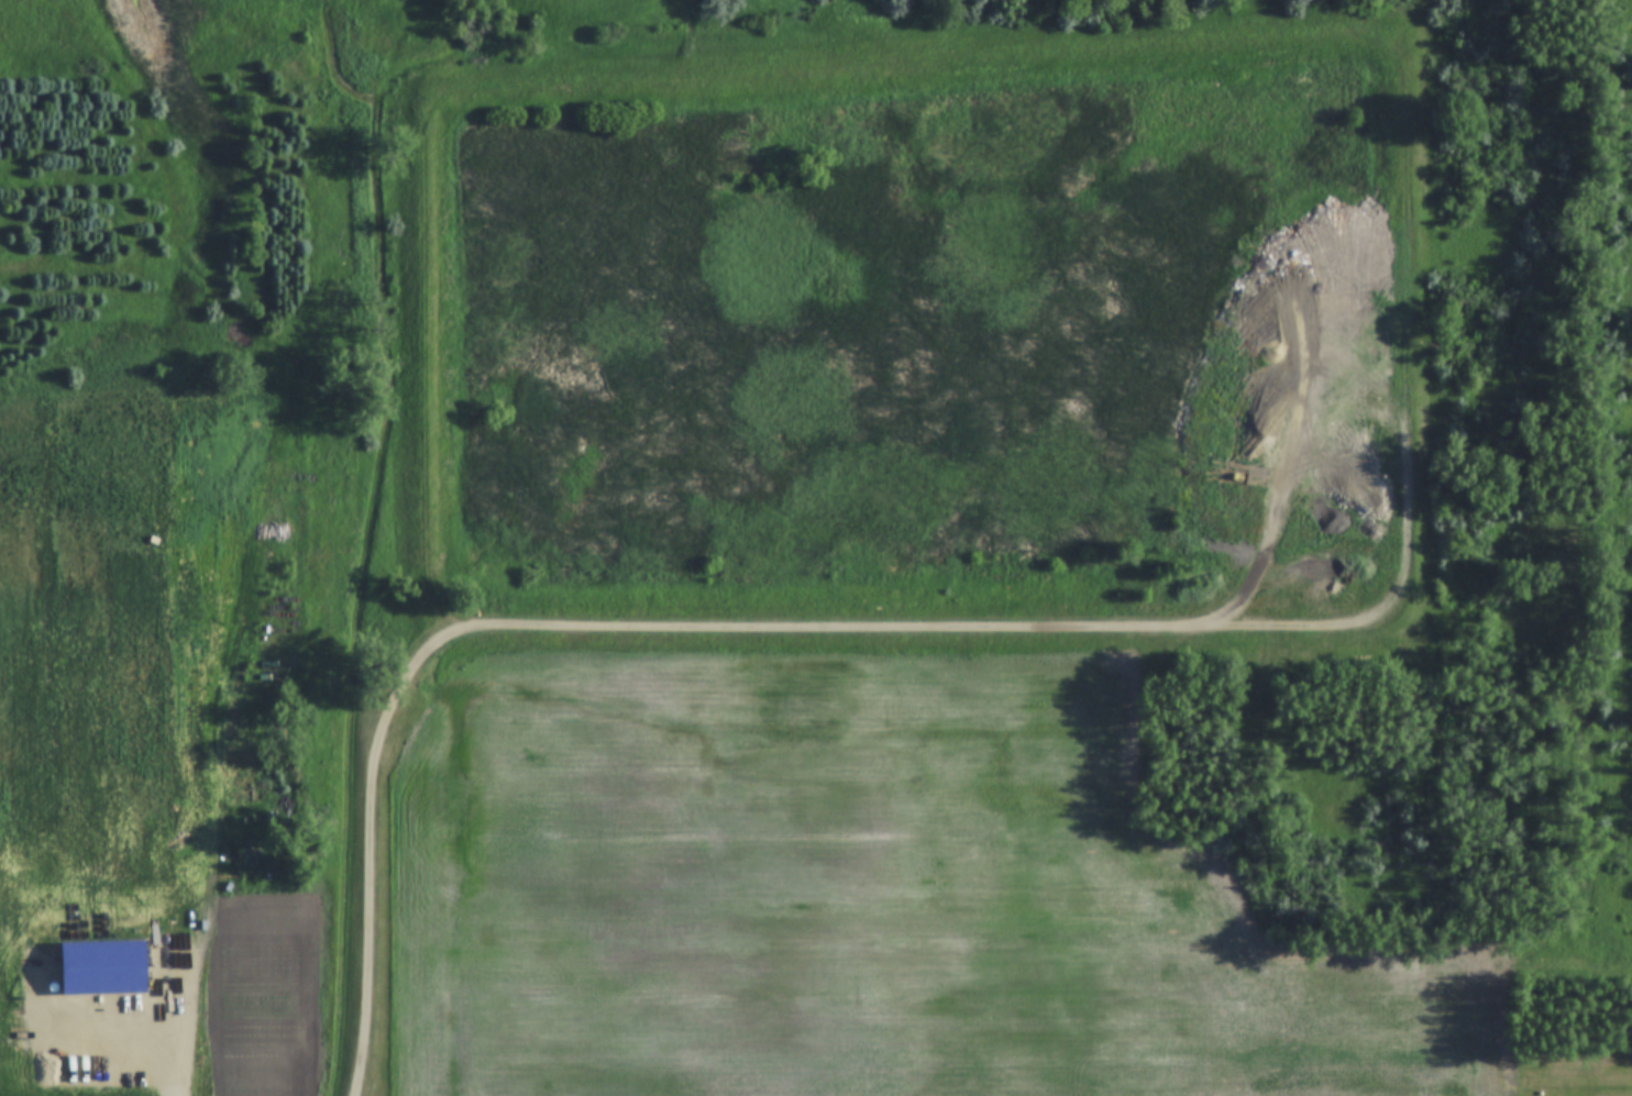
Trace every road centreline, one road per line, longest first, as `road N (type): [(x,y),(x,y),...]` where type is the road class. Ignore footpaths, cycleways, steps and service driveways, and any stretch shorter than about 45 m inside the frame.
road 1 (track): [(439,633),(422,551),(424,134),(437,103),(472,86),(1335,32),(1382,42),(1403,80),(1407,543)]

